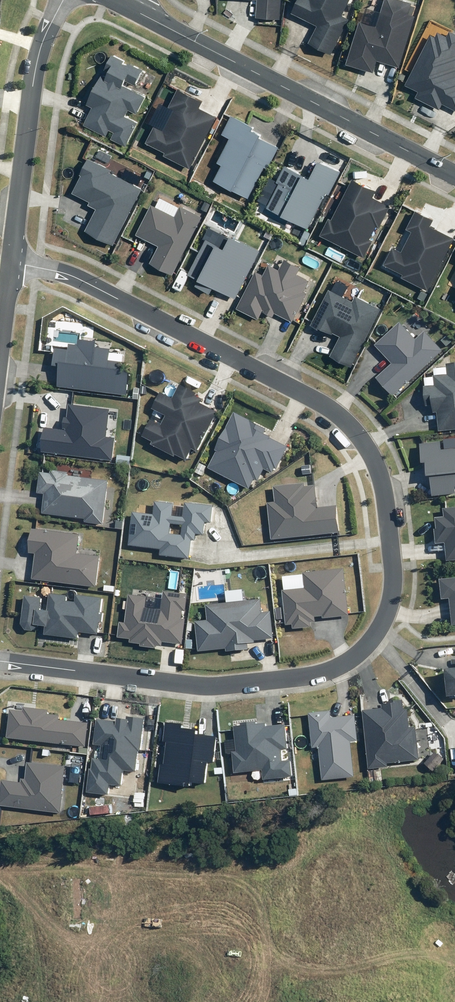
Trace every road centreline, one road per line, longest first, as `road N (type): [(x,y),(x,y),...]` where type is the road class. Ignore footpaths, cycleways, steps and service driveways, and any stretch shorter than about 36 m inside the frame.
road 1 (residential): [(14,260),(68,274),(319,403),(359,435),(376,458),(387,499),(393,564),(387,614),(374,637),(353,662),(323,675),(209,684),(0,661)]
road 2 (tertiary): [(454,175),(128,6)]
road 3 (residential): [(14,260),(33,85),(64,0)]

